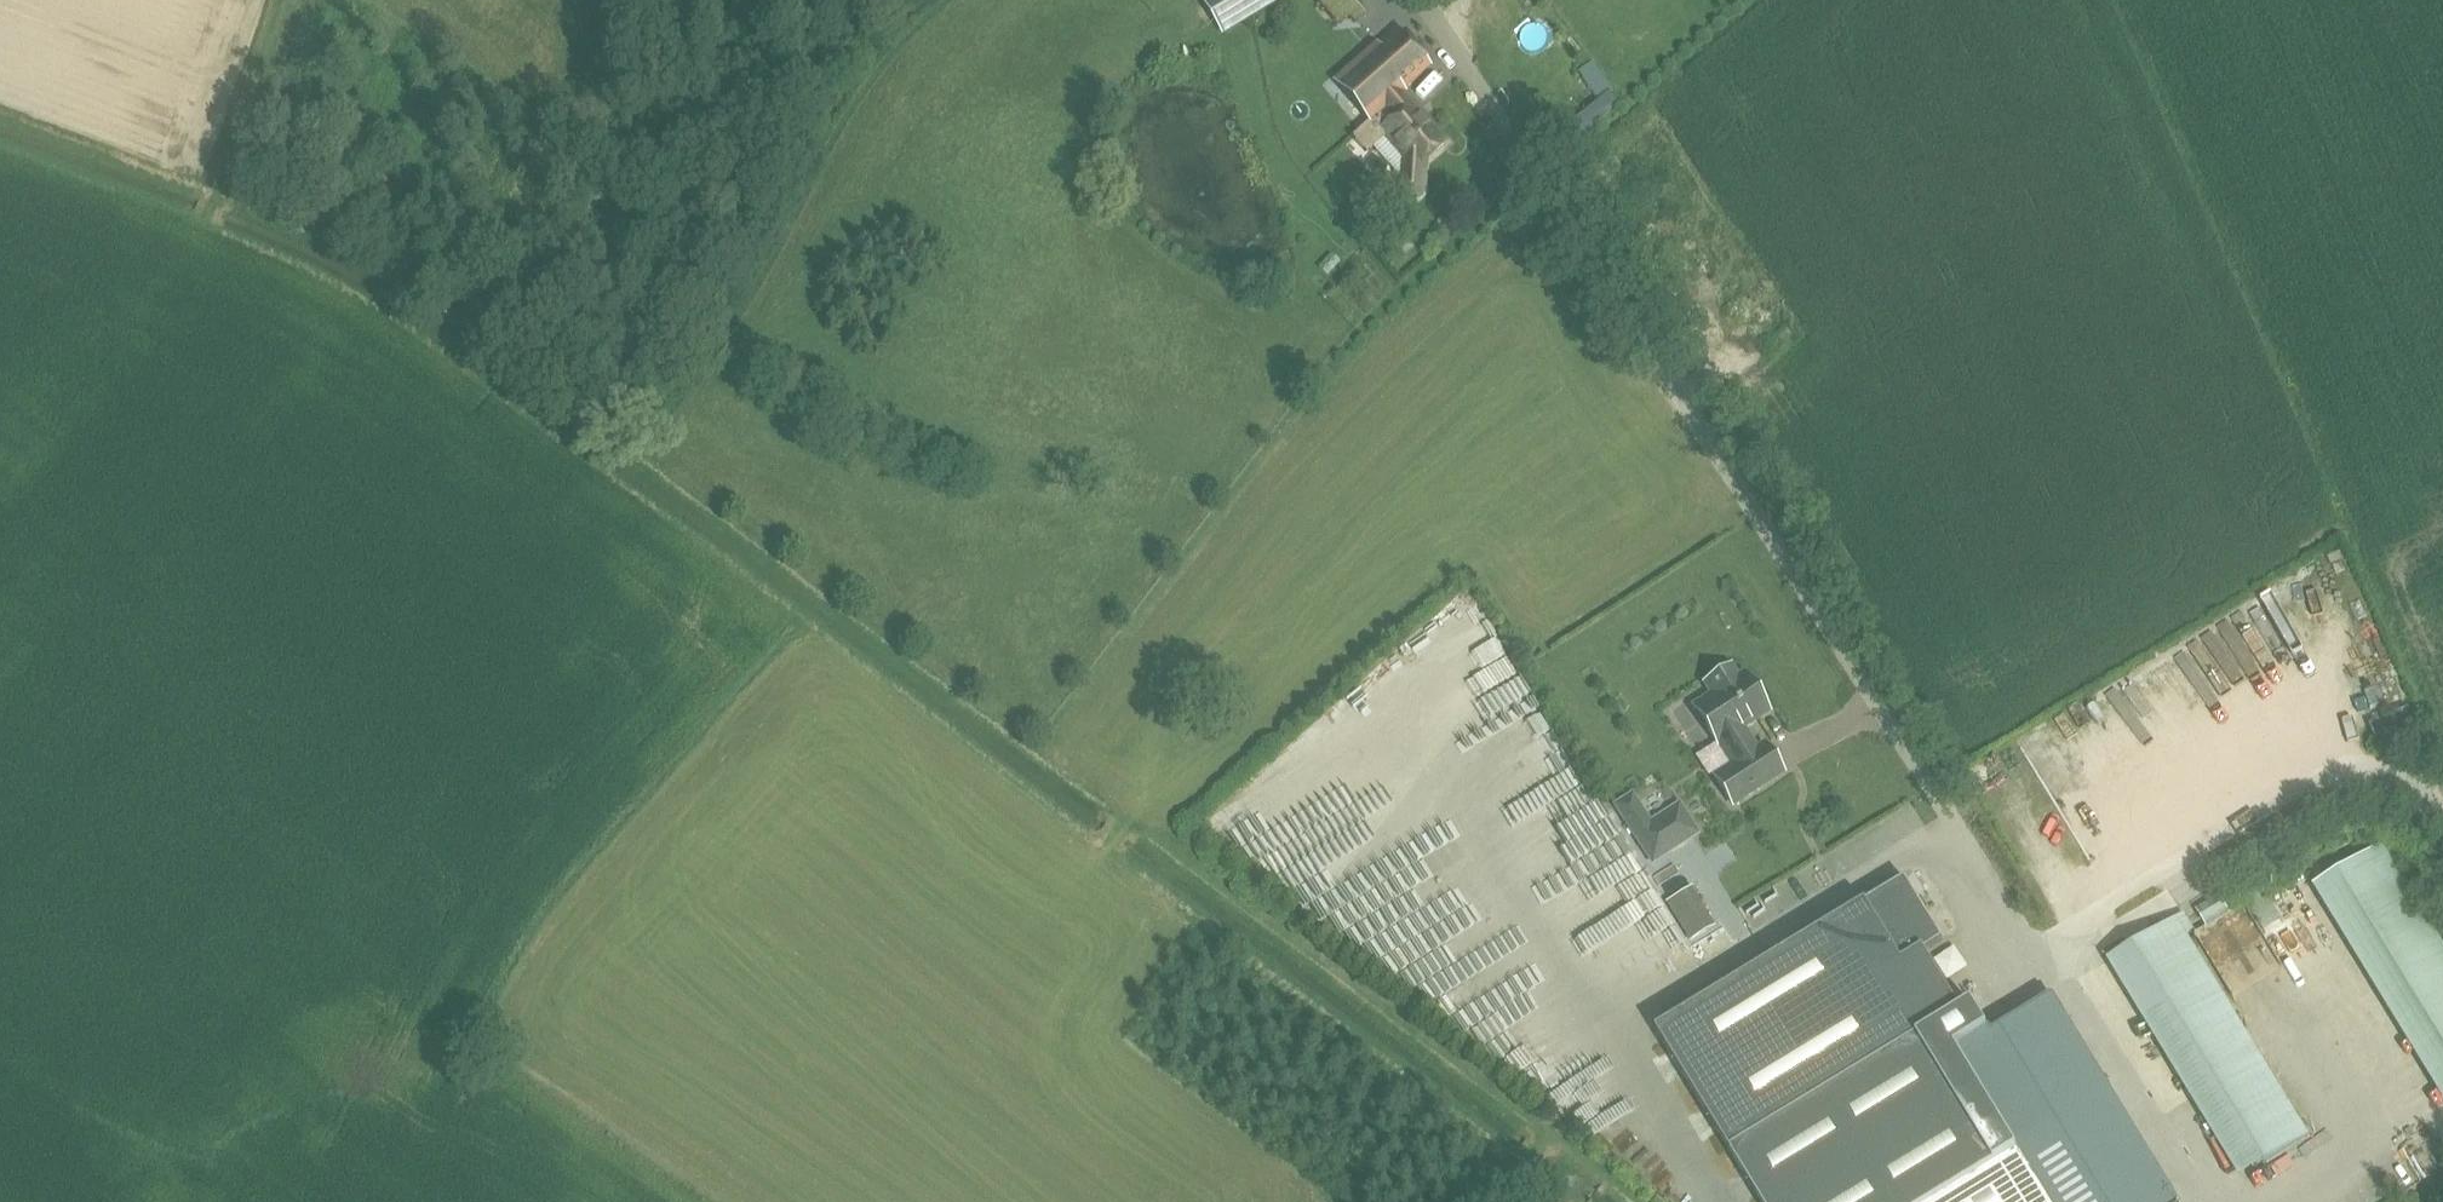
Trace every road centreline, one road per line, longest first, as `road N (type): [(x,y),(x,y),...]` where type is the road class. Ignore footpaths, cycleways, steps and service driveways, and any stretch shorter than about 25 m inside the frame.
road 1 (track): [(1924,776),(1424,0)]
road 2 (unclassified): [(2442,807),(2424,790),(2355,791),(2085,941),(2052,947),(2022,931),(1967,857),(1924,776)]

